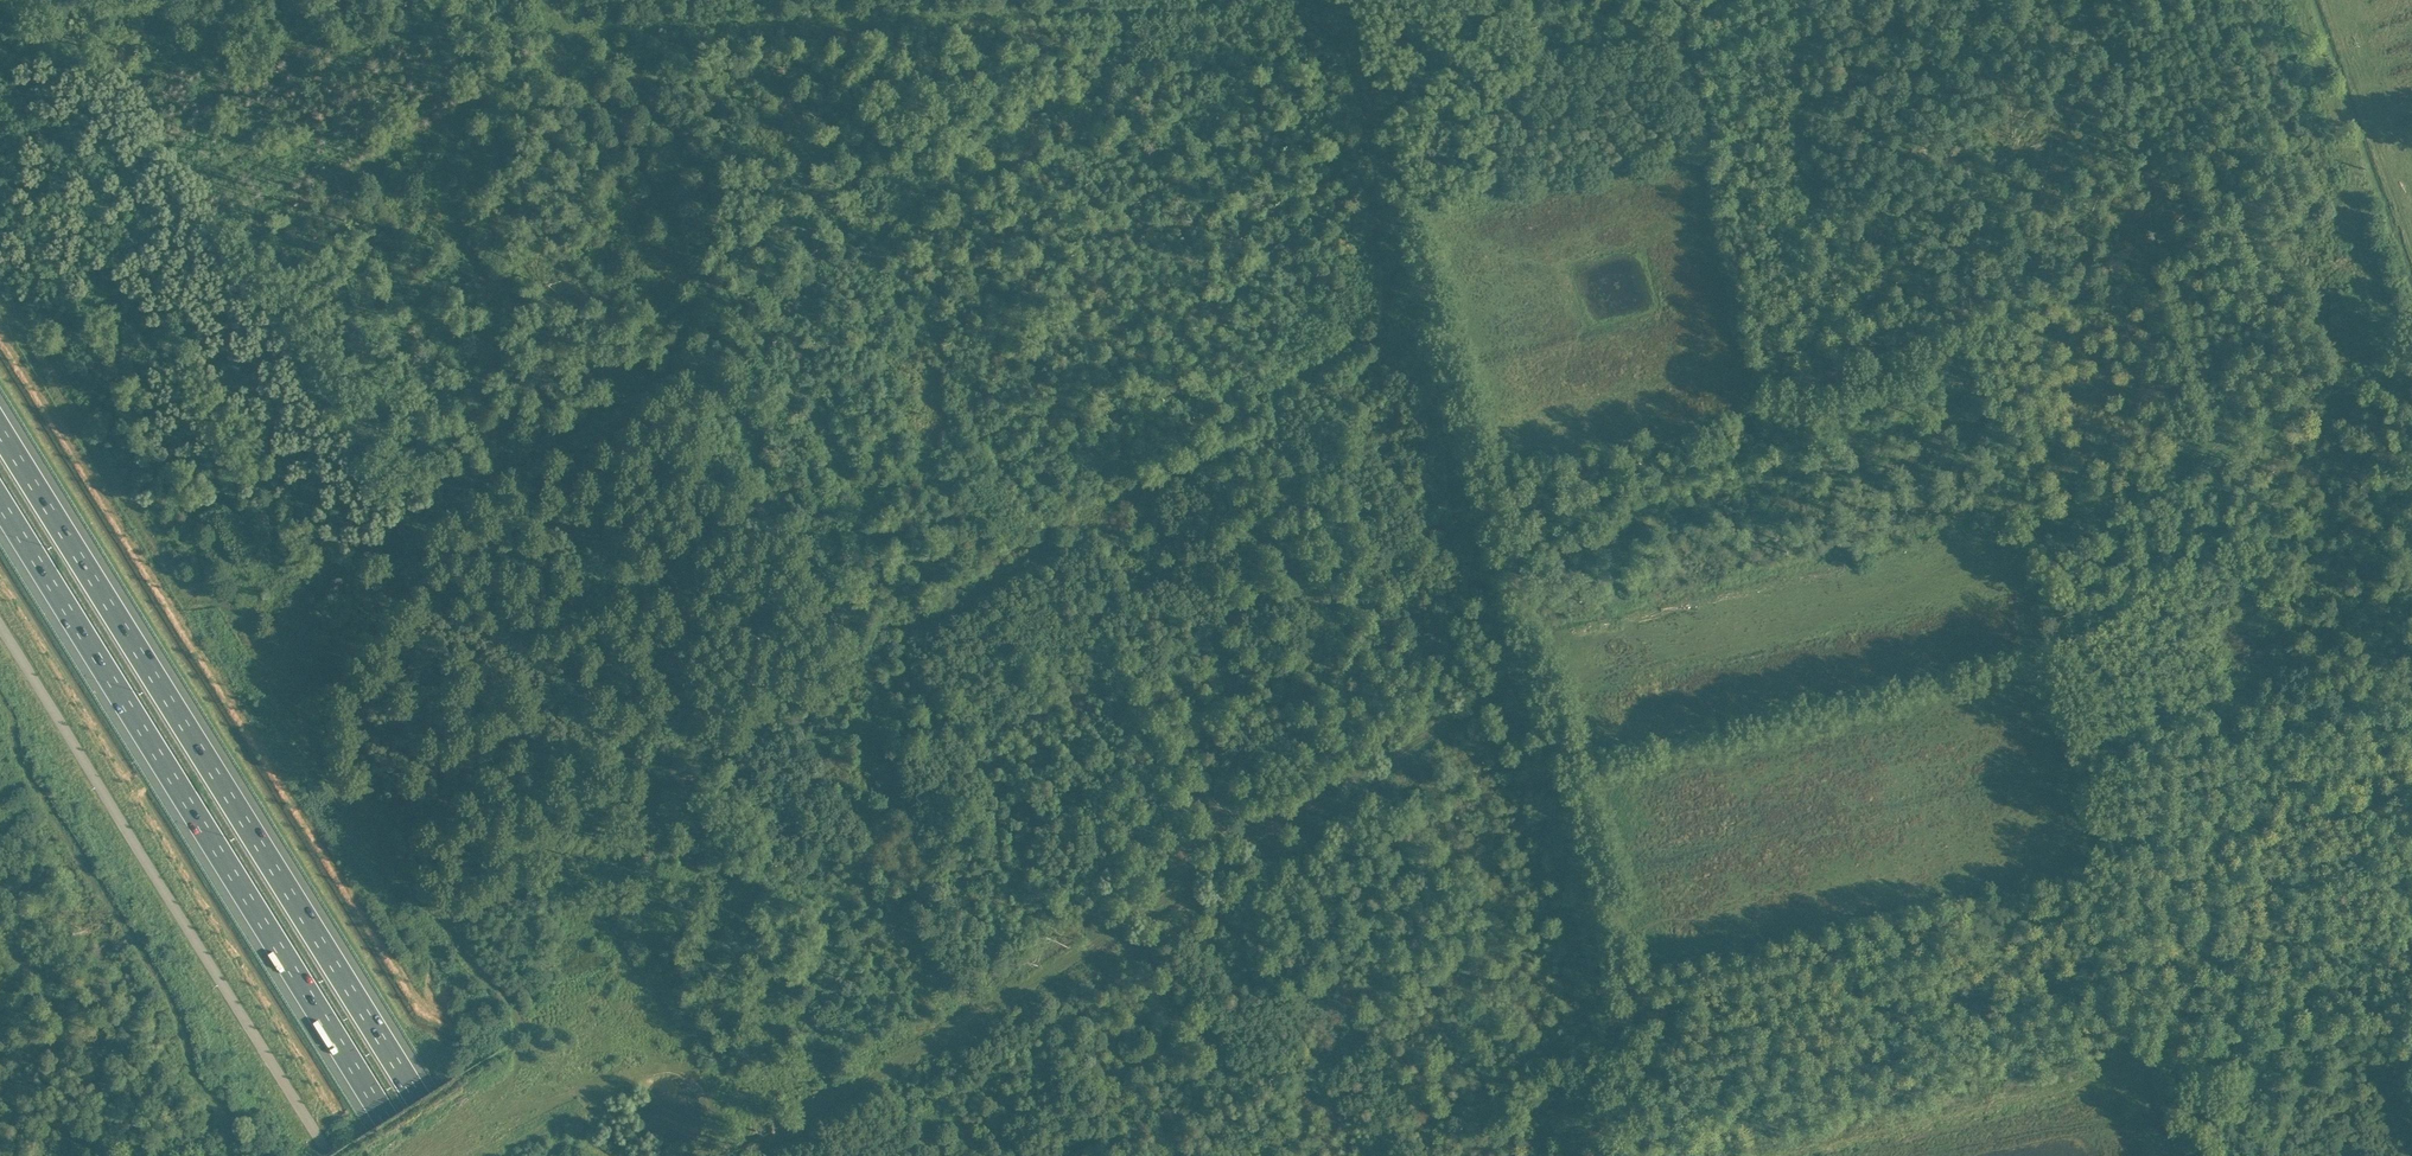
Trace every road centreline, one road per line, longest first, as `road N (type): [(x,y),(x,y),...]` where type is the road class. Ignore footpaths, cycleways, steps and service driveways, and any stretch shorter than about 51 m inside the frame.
road 1 (track): [(1639,1155),(1611,911),(1515,551),(1440,306),(1404,218),(1345,0)]
road 2 (motorway): [(455,1155),(0,428)]
road 3 (motorway): [(0,501),(409,1155)]
road 4 (unclassified): [(328,1155),(0,629)]

